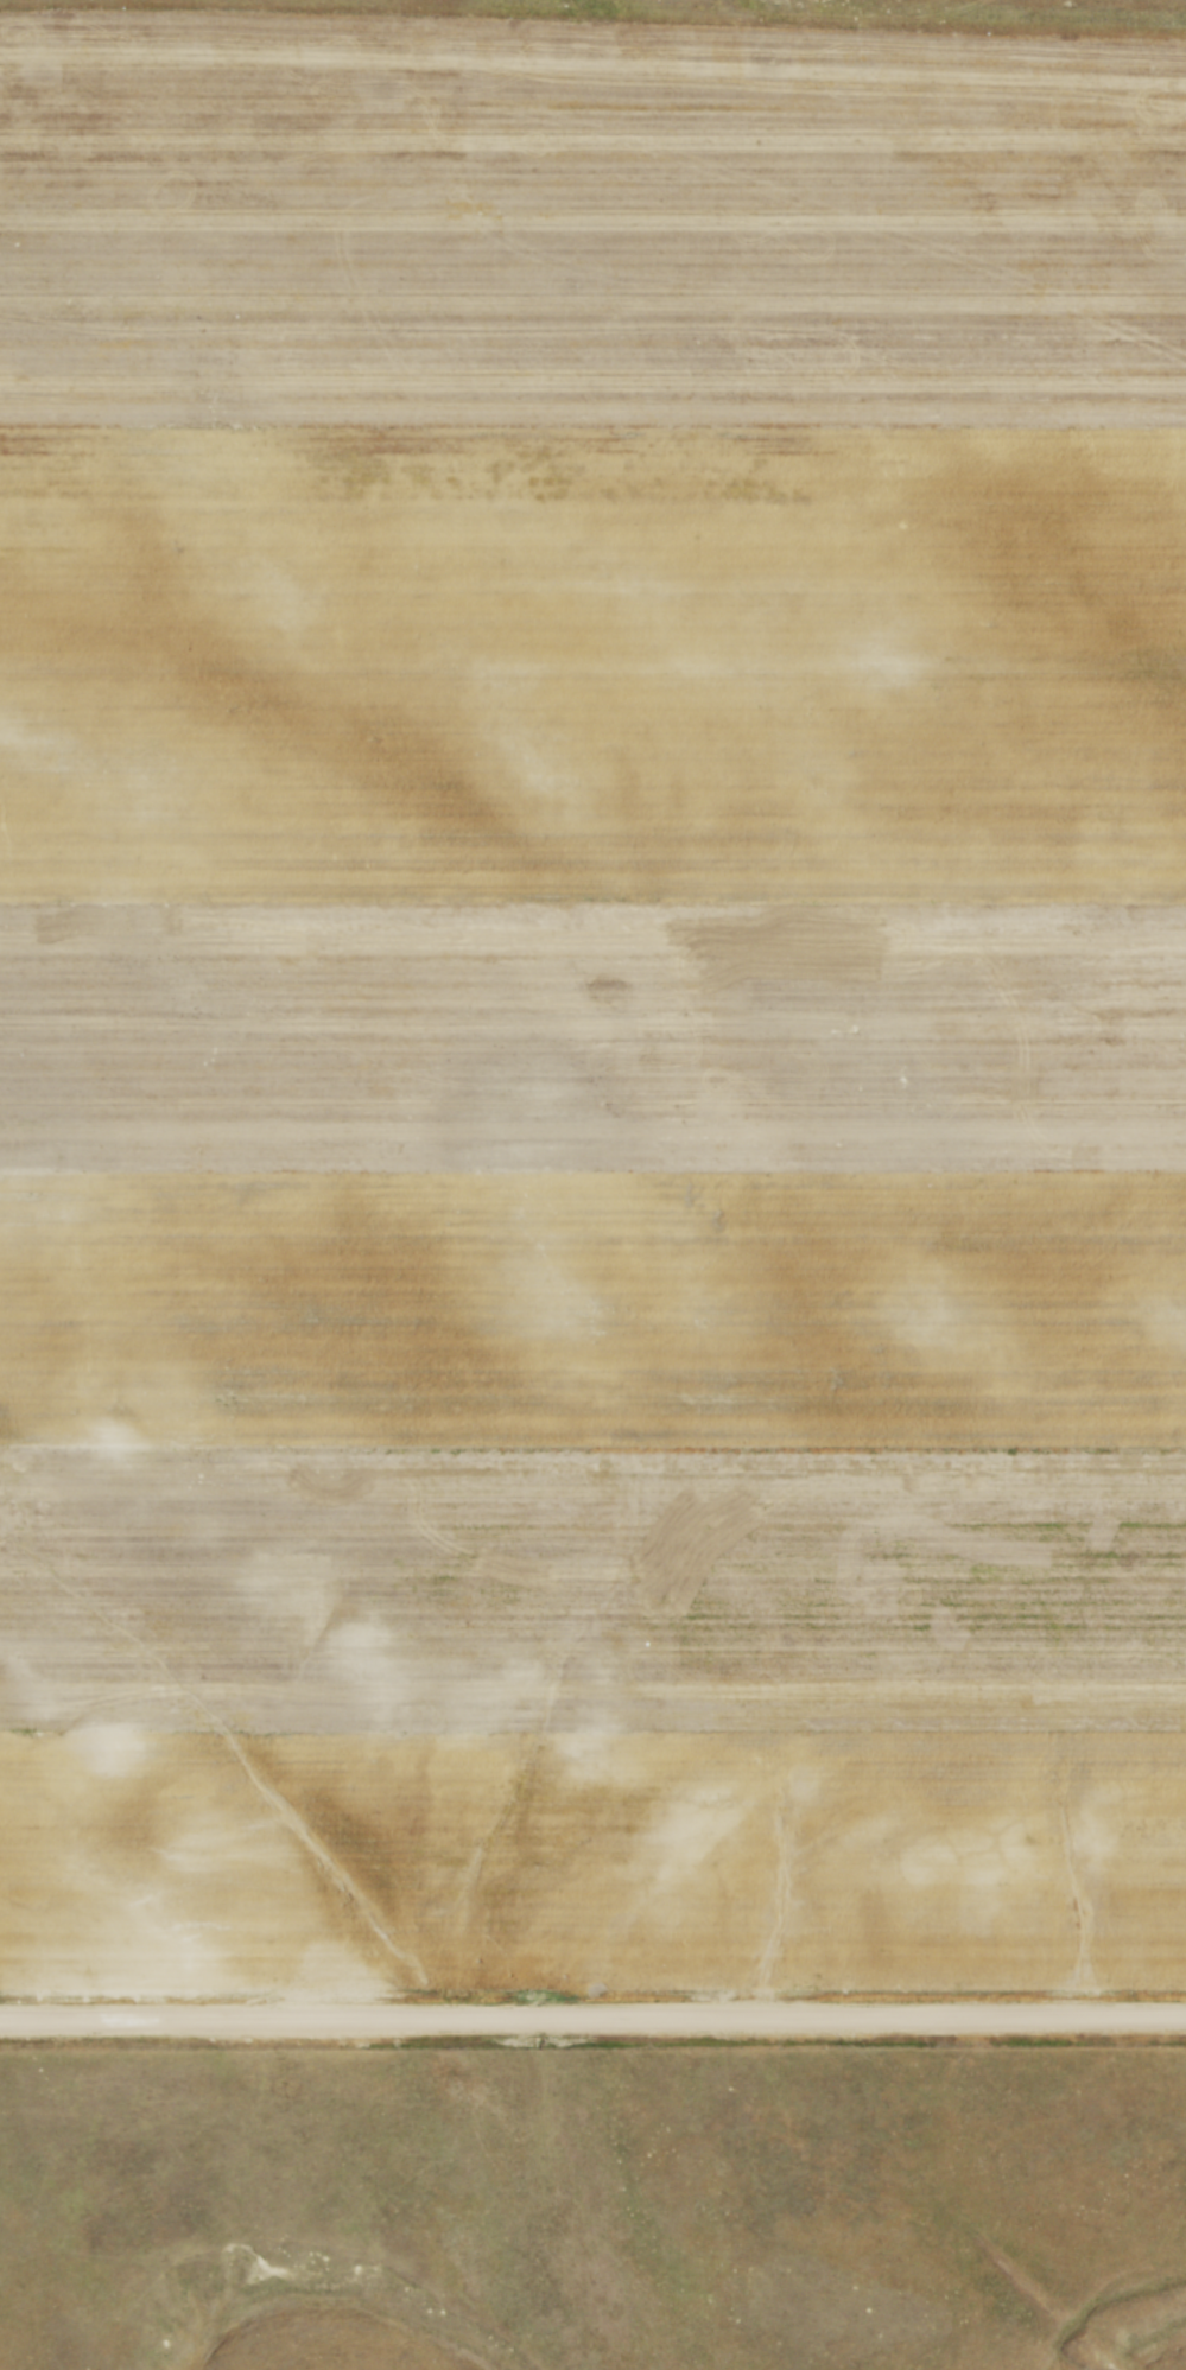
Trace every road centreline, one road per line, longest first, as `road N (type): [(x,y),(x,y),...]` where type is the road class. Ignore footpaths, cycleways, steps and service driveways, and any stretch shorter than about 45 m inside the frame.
road 1 (residential): [(1185,2023),(0,2025)]

